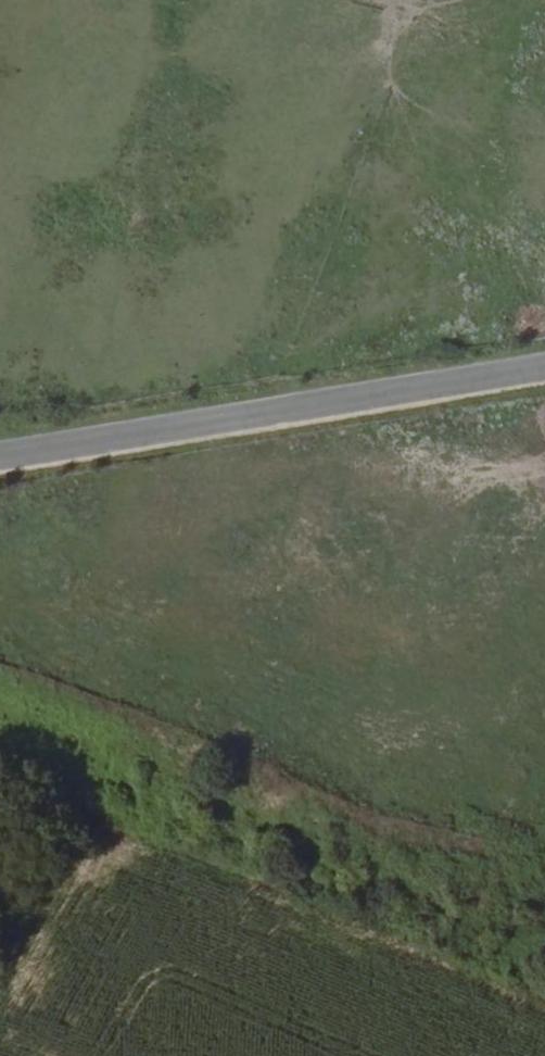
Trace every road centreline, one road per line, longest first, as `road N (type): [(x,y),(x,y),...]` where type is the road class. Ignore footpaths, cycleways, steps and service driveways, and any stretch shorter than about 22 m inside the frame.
road 1 (tertiary): [(544,368),(0,458)]

